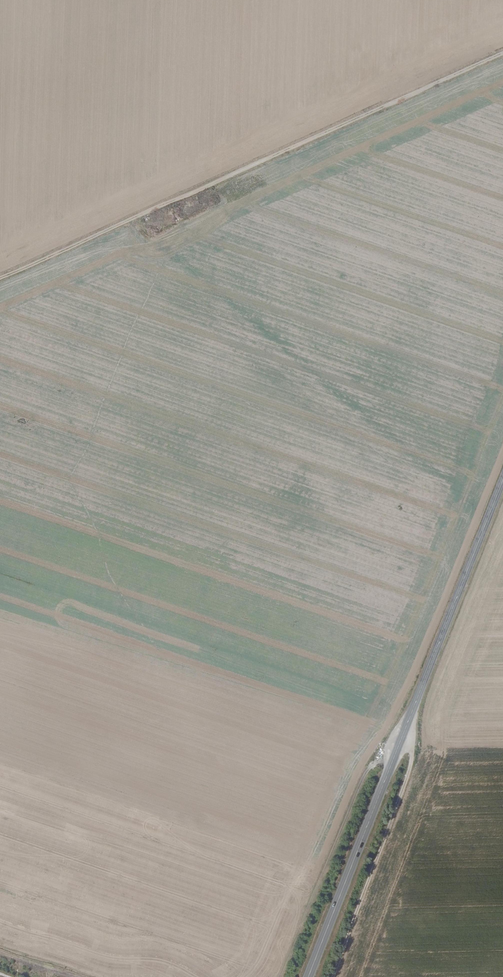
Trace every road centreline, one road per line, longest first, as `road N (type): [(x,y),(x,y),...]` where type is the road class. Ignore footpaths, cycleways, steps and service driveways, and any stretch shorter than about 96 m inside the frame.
road 1 (track): [(502,51),(0,274)]
road 2 (tertiary): [(308,976),(502,481)]
road 3 (track): [(404,735),(412,754),(406,785),(338,976)]

